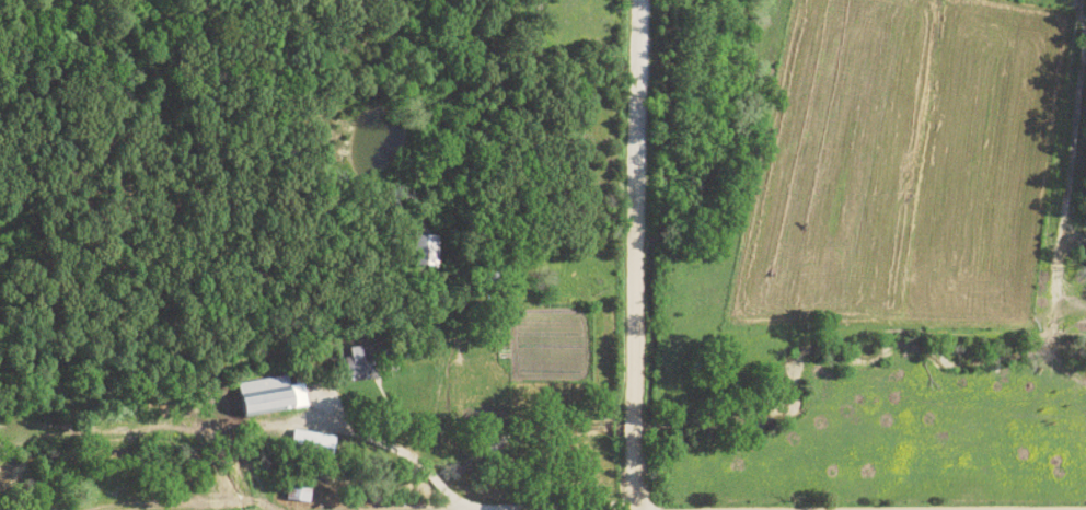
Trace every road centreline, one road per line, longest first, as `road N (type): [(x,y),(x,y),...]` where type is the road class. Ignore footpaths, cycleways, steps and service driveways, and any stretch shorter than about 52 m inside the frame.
road 1 (residential): [(626,405),(635,0)]

